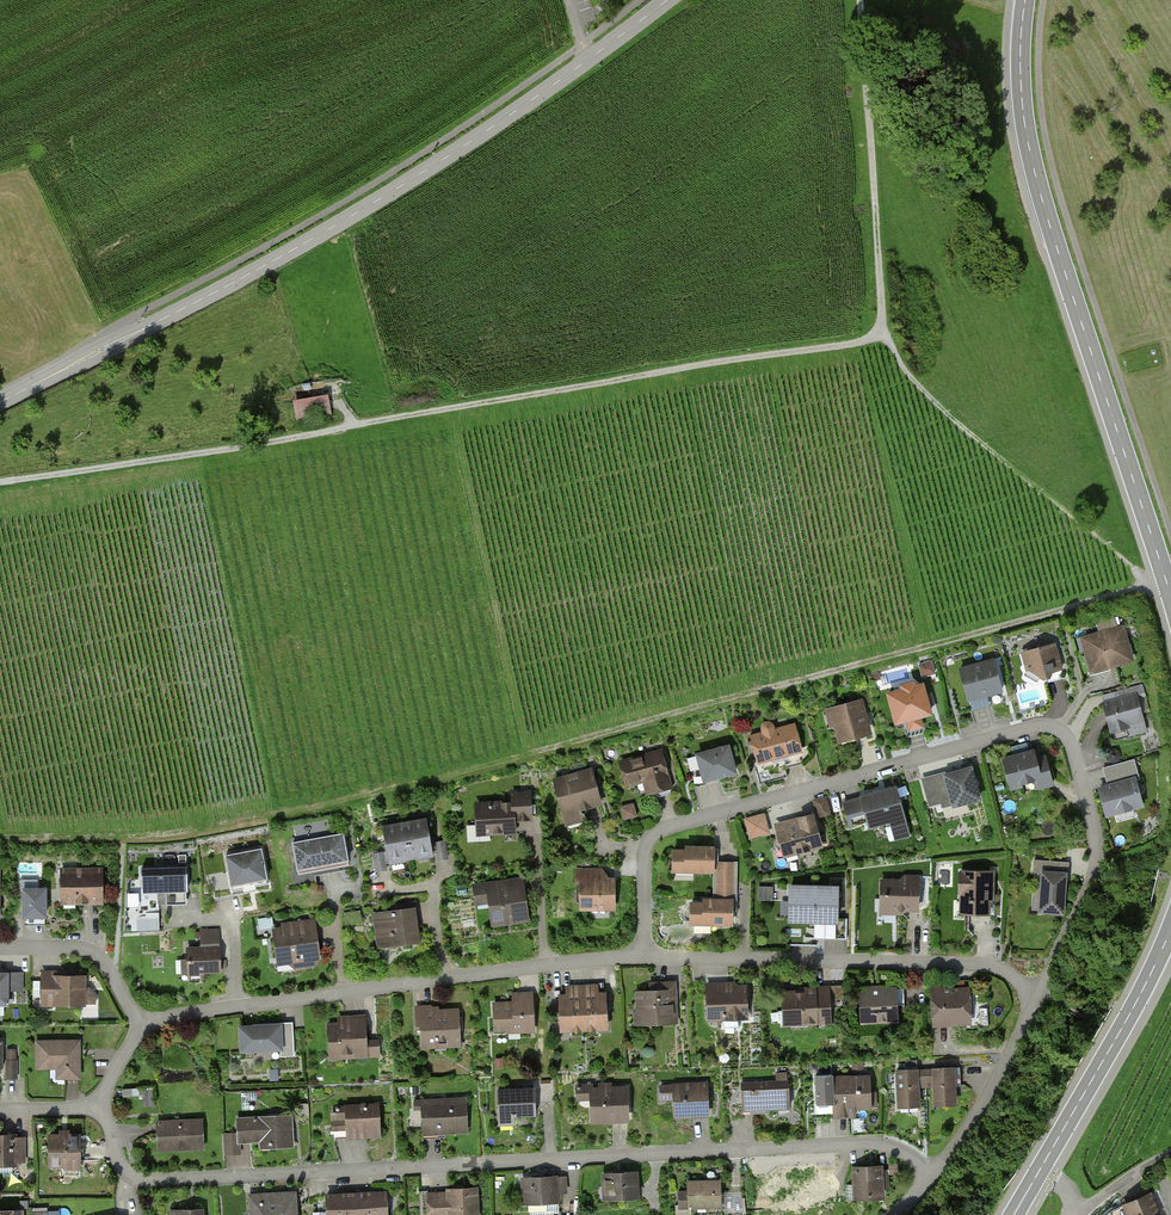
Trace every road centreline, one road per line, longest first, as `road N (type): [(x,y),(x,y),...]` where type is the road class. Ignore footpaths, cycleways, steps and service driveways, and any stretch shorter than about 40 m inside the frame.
road 1 (track): [(0,482),(879,334),(953,419),(1152,584)]
road 2 (track): [(1167,586),(381,790),(168,832),(0,837)]
road 3 (residential): [(935,1175),(898,1150),(859,1142),(143,1181),(122,1168),(96,1107)]
road 4 (residential): [(642,956),(644,854),(656,832),(1049,726),(1072,747),(1096,858),(1087,900),(1038,995)]
road 5 (tertiary): [(667,0),(395,190),(0,402)]
road 6 (secondary): [(1170,599),(1030,157),(1020,59),(1025,0)]
road 7 (residential): [(642,956),(140,1027)]
road 8 (residential): [(1038,995),(987,965),(642,956)]
road 9 (track): [(879,334),(860,0)]
road 10 (secondary): [(1038,1173),(1170,931)]
road 11 (residential): [(935,1175),(969,1132),(1038,995)]
road 12 (residential): [(0,948),(94,955),(140,1027)]

